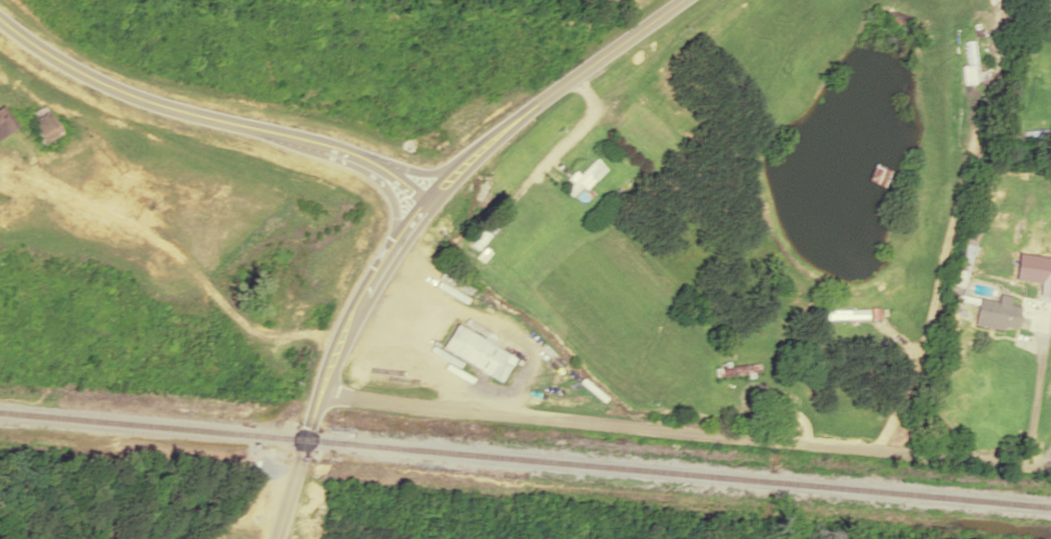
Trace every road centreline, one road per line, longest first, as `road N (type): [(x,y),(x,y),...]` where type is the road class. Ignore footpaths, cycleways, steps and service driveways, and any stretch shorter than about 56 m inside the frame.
road 1 (residential): [(319,392),(1050,461)]
road 2 (tertiary): [(280,538),(304,438),(343,331),(409,221),(470,154),(680,0)]
road 3 (residential): [(439,183),(320,121),(0,27)]

